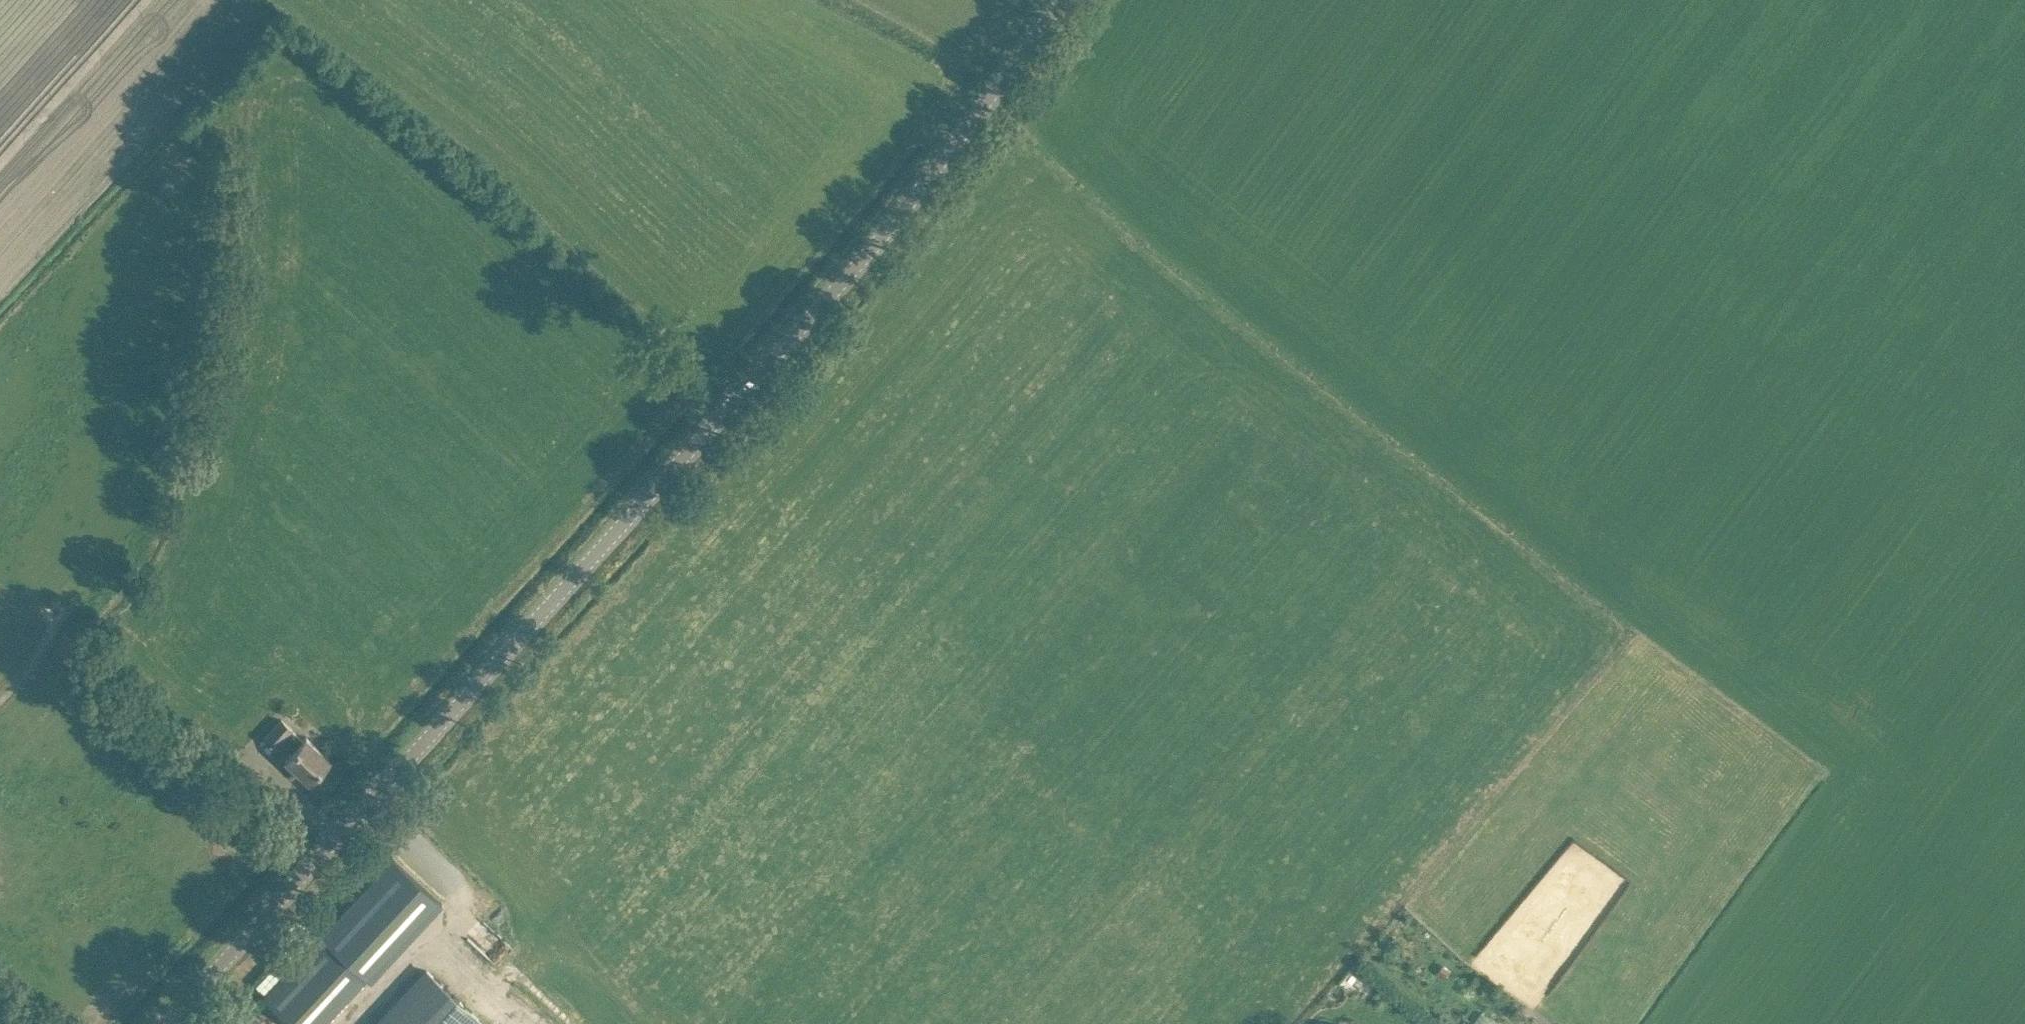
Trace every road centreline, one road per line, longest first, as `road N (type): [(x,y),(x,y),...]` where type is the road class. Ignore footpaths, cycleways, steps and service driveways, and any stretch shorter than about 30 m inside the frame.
road 1 (tertiary): [(165,1023),(906,214),(1066,0)]

